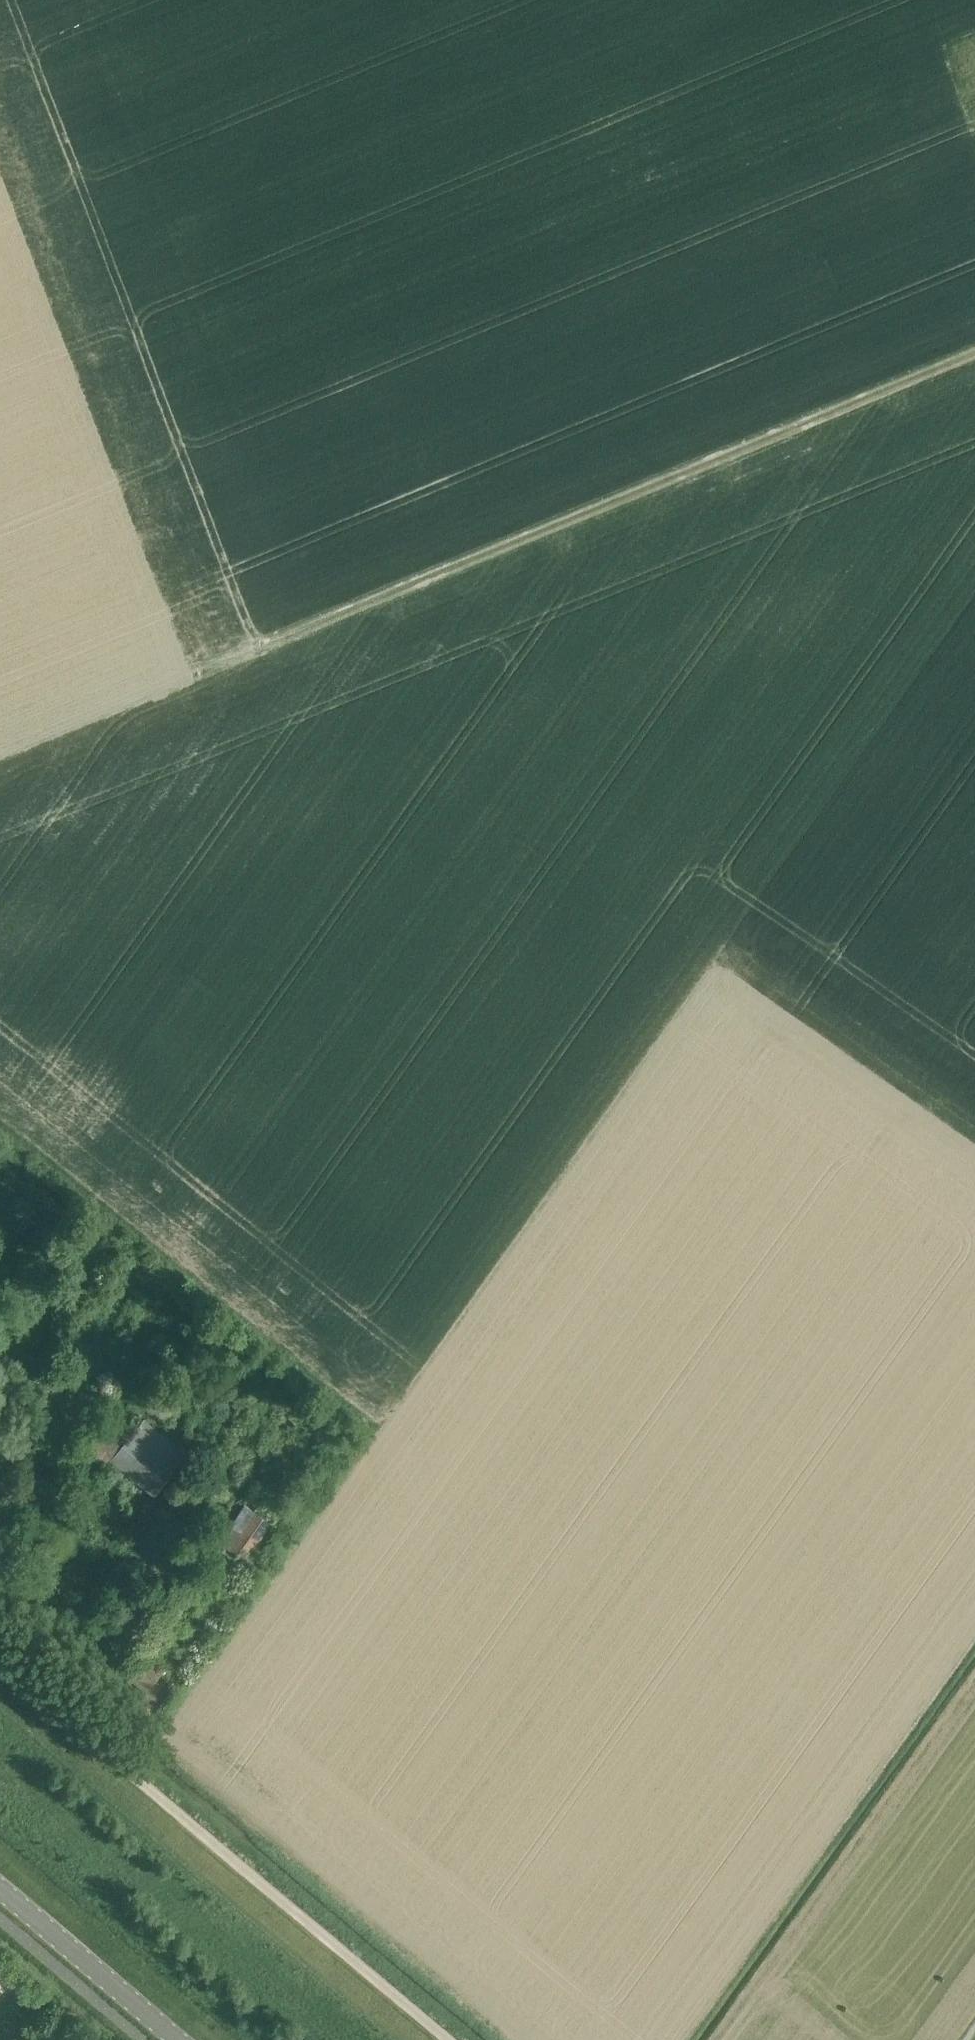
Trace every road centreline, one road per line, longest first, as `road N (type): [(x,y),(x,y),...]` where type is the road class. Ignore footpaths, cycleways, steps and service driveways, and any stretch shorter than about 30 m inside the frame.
road 1 (unclassified): [(451,2039),(0,1660)]
road 2 (tertiary): [(177,2039),(0,1889)]

